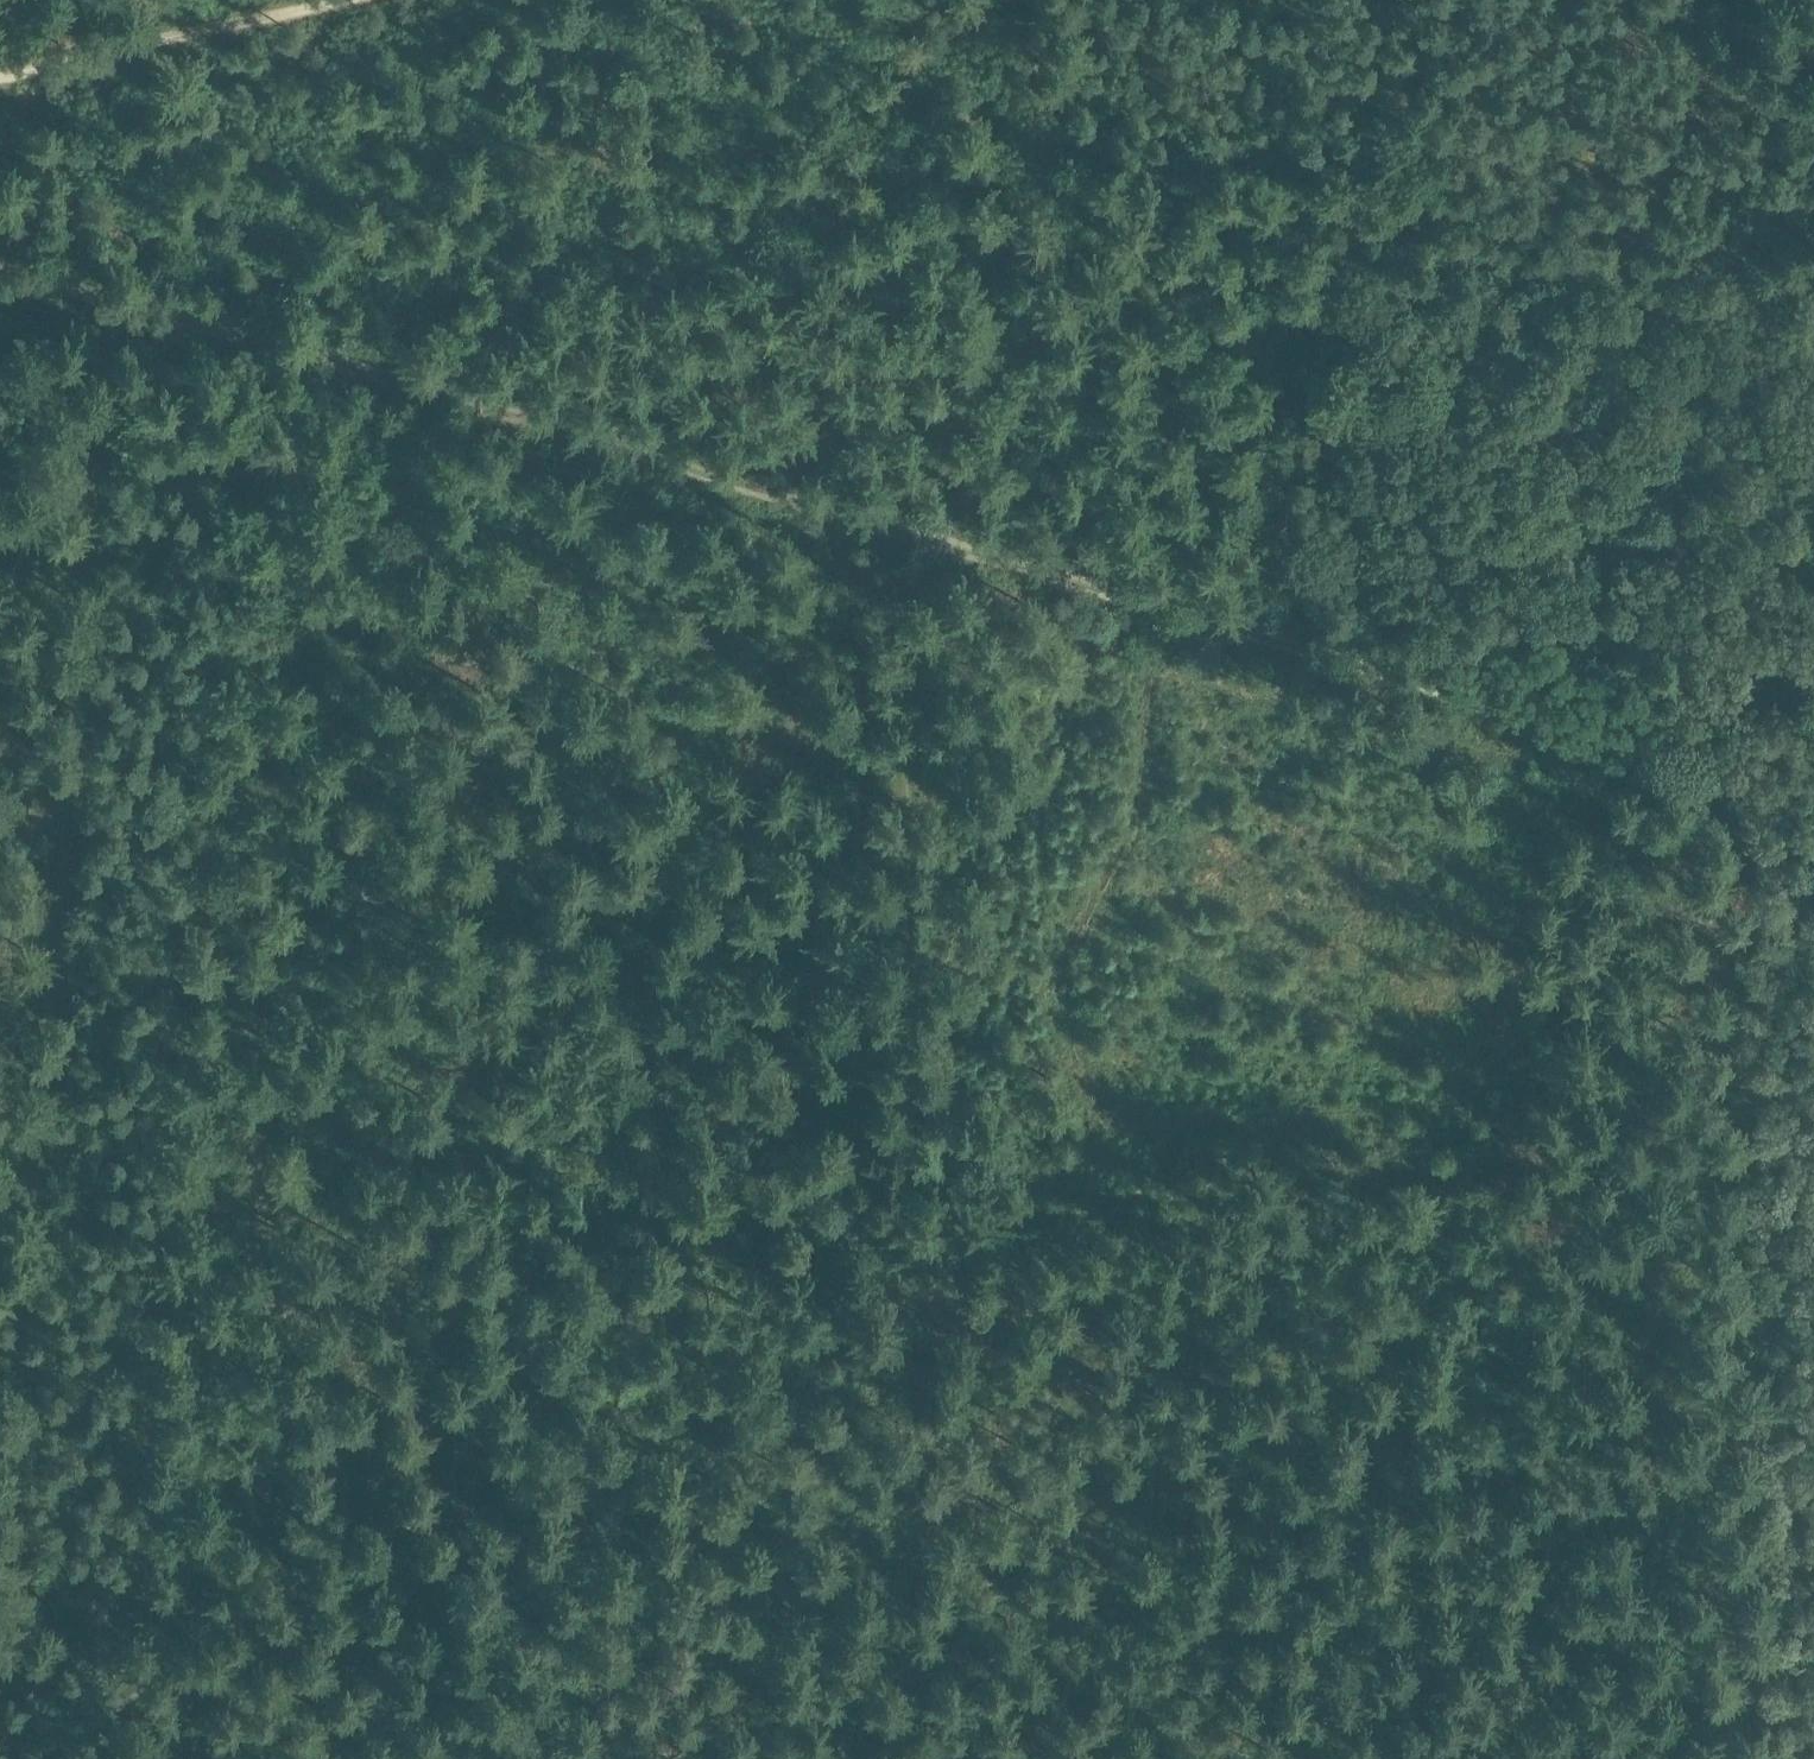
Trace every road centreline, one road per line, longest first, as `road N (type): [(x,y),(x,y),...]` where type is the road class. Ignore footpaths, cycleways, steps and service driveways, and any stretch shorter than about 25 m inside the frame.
road 1 (track): [(1813,792),(0,267)]
road 2 (track): [(0,1677),(103,396),(102,299)]
road 3 (track): [(1762,1758),(1760,1482),(1732,1197),(1713,1134),(1729,1037),(1738,866),(1705,765),(1722,721),(1813,660)]
road 4 (track): [(339,0),(0,75)]

